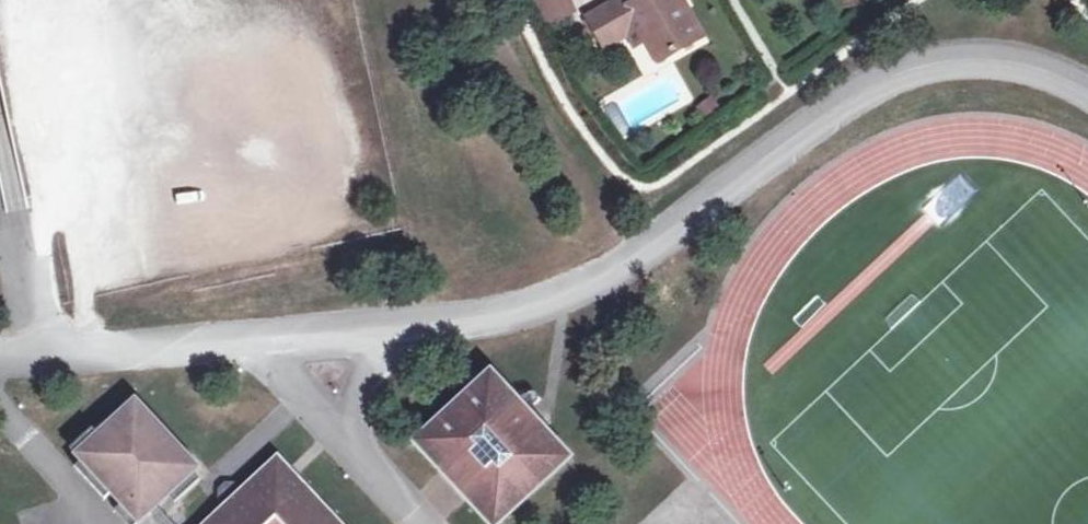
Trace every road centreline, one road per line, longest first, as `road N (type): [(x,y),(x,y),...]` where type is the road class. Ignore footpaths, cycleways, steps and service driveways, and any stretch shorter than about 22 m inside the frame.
road 1 (residential): [(0,355),(39,362),(518,314),(592,287),(818,123),(905,74),(956,60),(1001,62),(1055,75),(1087,97)]

